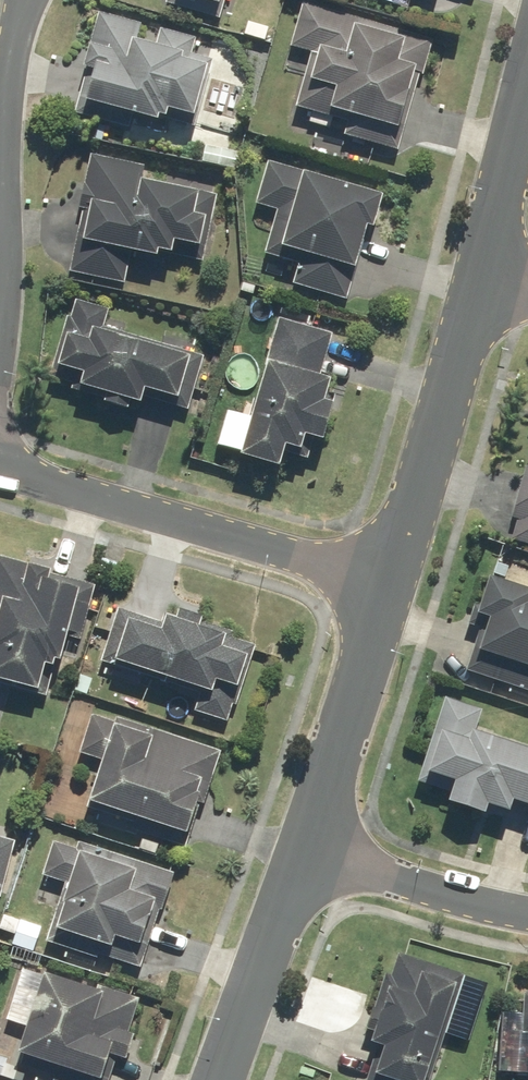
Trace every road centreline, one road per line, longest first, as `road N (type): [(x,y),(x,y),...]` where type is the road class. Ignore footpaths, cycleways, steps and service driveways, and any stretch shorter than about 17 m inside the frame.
road 1 (residential): [(0,470),(392,586)]
road 2 (tertiary): [(392,586),(477,281)]
road 3 (residential): [(29,0),(4,112),(0,312)]
road 4 (tertiary): [(301,844),(392,586)]
road 5 (tertiary): [(220,1079),(301,844)]
road 6 (residential): [(301,844),(527,912)]
road 7 (tertiary): [(477,281),(527,83)]

